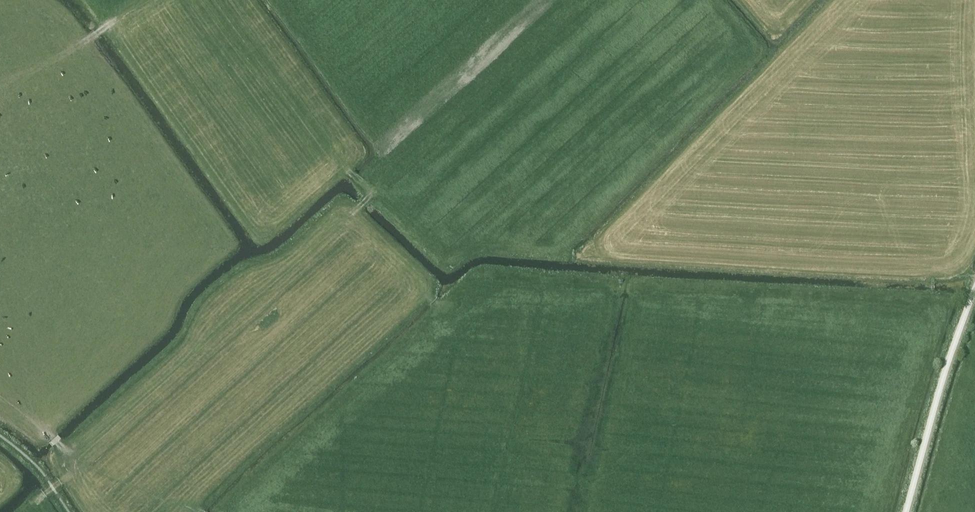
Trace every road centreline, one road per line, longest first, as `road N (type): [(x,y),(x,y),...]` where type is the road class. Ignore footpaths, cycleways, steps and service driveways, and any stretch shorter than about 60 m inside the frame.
road 1 (unclassified): [(906,511),(974,289)]

